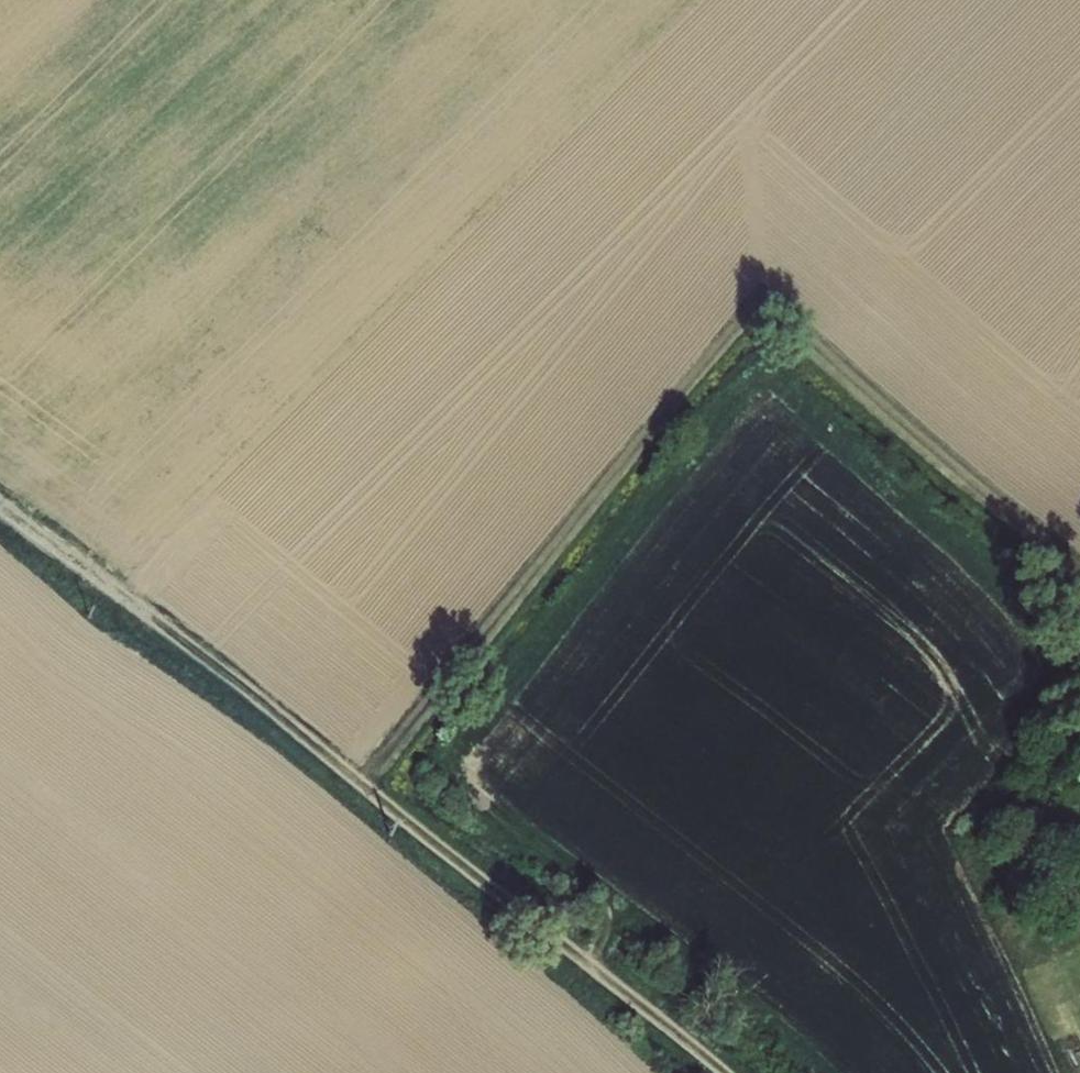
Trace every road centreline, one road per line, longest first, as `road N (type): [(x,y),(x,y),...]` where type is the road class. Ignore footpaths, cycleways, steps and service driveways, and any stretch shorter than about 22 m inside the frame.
road 1 (track): [(0,498),(137,596),(729,1072)]

